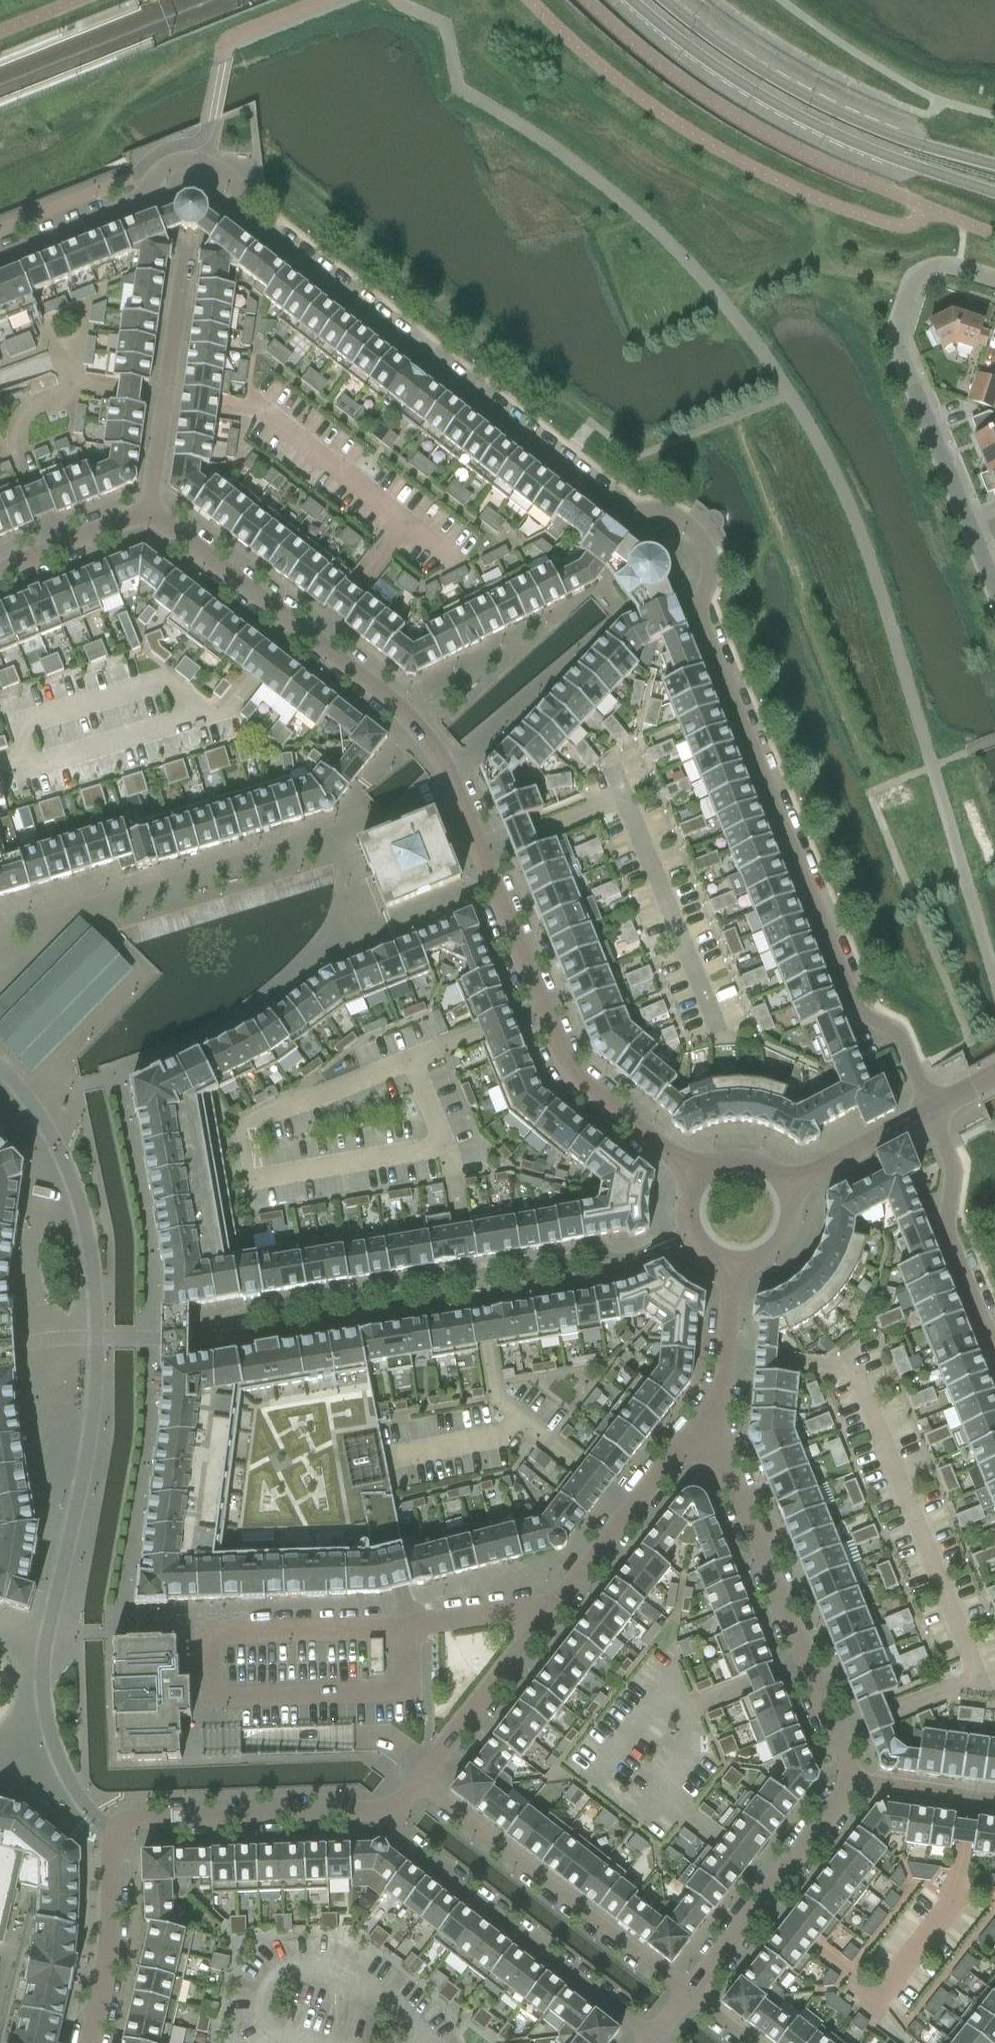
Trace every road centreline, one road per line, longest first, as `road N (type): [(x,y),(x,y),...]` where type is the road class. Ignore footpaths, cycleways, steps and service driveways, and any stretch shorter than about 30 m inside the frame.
road 1 (residential): [(930,1113),(896,1033),(857,1015),(702,620),(708,568),(698,536),(659,514),(618,509),(560,467),(265,233),(220,170),(181,162),(161,170)]
road 2 (residential): [(702,1182),(567,1069),(429,745)]
road 3 (residential): [(90,2042),(108,1958),(110,1855),(120,1829),(136,1821),(385,1814)]
road 4 (residential): [(417,1782),(542,1619),(704,1431)]
road 5 (secondary): [(630,0),(720,71),(795,116),(994,194)]
road 6 (residential): [(858,1786),(704,1431)]
road 7 (residential): [(994,591),(898,354),(913,283),(935,270),(960,272)]
road 8 (secondary): [(994,164),(837,111),(733,51),(666,0)]
road 9 (residential): [(149,512),(392,703),(429,745)]
road 10 (residential): [(385,1814),(407,1844),(651,2041)]
road 11 (residential): [(687,1994),(417,1782)]
road 12 (residential): [(687,1994),(858,1786)]
road 13 (residential): [(149,512),(186,246)]
road 14 (residential): [(994,1348),(948,1231),(952,1169),(930,1113)]
road 15 (residential): [(0,259),(130,203),(161,170)]
road 16 (residential): [(704,1431),(717,1402),(733,1264)]
road 17 (residential): [(930,1113),(782,1193)]
road 18 (residential): [(0,574),(149,512)]
road 19 (residential): [(994,1804),(858,1786)]

